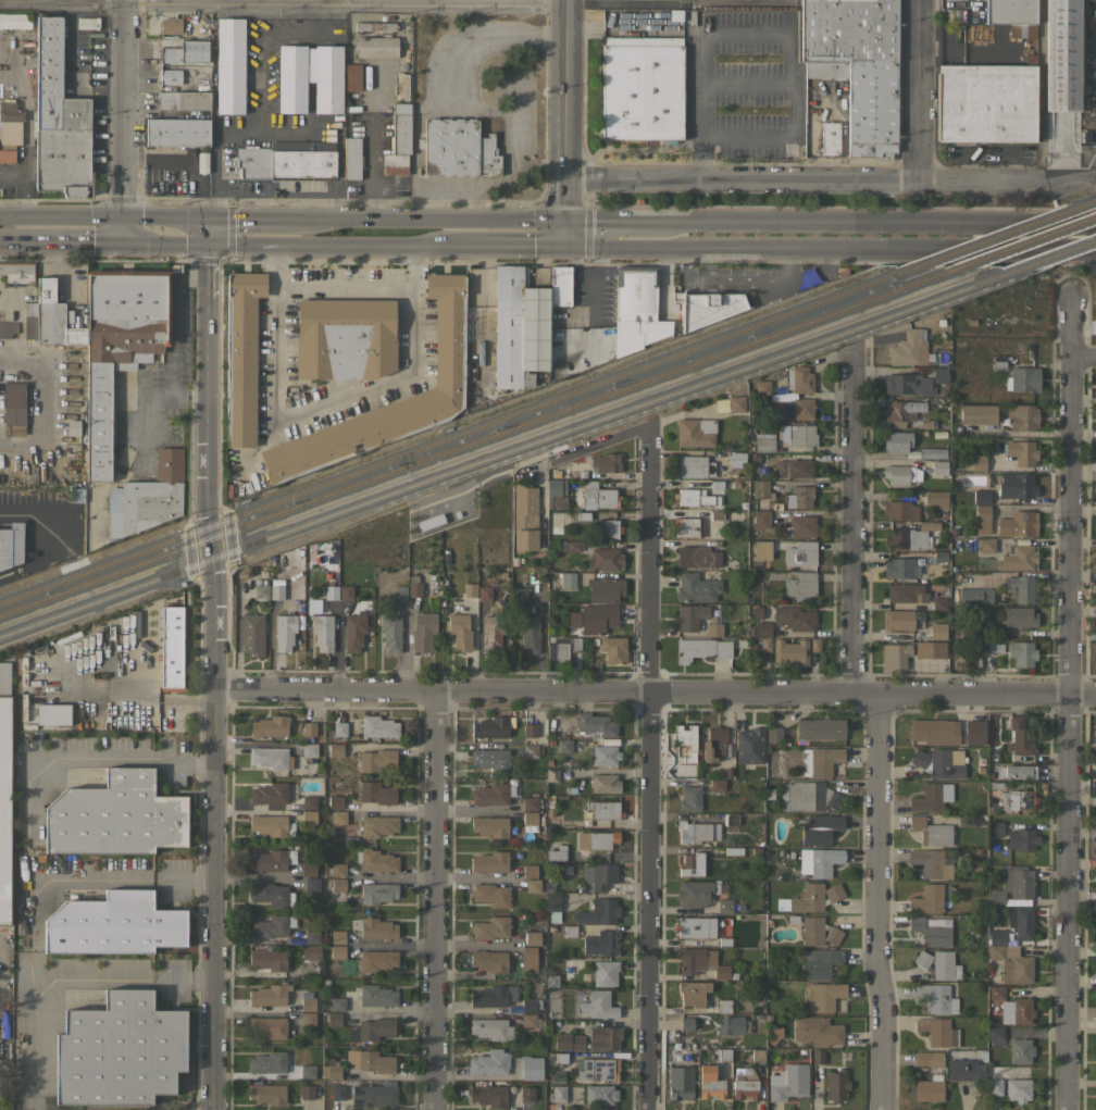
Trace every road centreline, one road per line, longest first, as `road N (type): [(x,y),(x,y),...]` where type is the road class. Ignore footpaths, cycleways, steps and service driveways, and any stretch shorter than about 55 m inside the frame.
road 1 (residential): [(1095,694),(215,689)]
road 2 (tertiary): [(214,1109),(216,593),(208,527),(205,245)]
road 3 (residential): [(1062,1109),(1068,295)]
road 4 (residential): [(646,1109),(648,427)]
road 5 (residential): [(565,5),(0,4)]
road 6 (primary): [(562,244),(1095,249)]
road 7 (residential): [(563,175),(1039,183)]
road 8 (primary): [(1095,225),(655,219)]
road 9 (residential): [(431,1109),(434,691)]
road 10 (residential): [(879,1109),(873,693)]
road 11 (residential): [(849,693),(848,351)]
road 12 (tertiary): [(562,244),(565,0)]
road 13 (residential): [(123,217),(126,0)]
road 14 (primary): [(428,219),(212,216)]
road 15 (residential): [(917,0),(916,180)]
road 16 (primary): [(414,245),(562,244)]
road 17 (primary): [(274,246),(414,245)]
road 18 (primary): [(562,219),(428,219)]
road 19 (primary): [(123,217),(1,215)]

